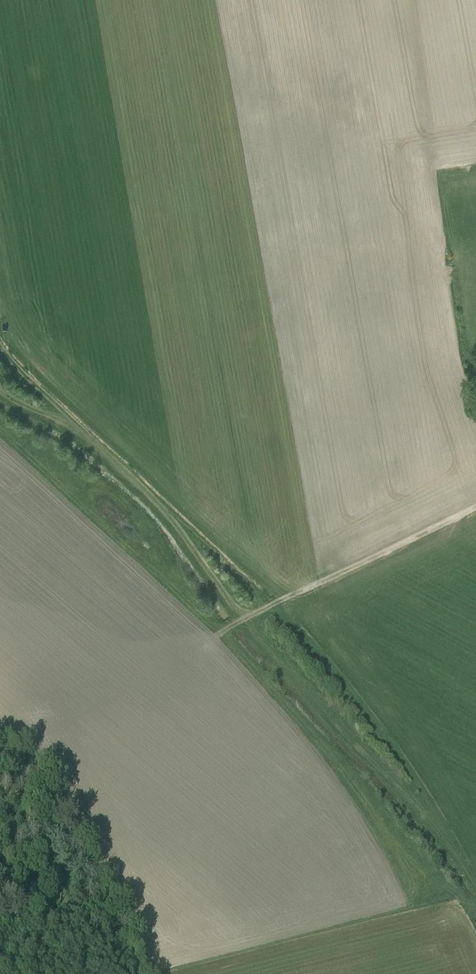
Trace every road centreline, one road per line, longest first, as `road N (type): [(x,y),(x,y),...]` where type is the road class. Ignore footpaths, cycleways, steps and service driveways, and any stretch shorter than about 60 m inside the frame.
road 1 (track): [(241,621),(475,508)]

